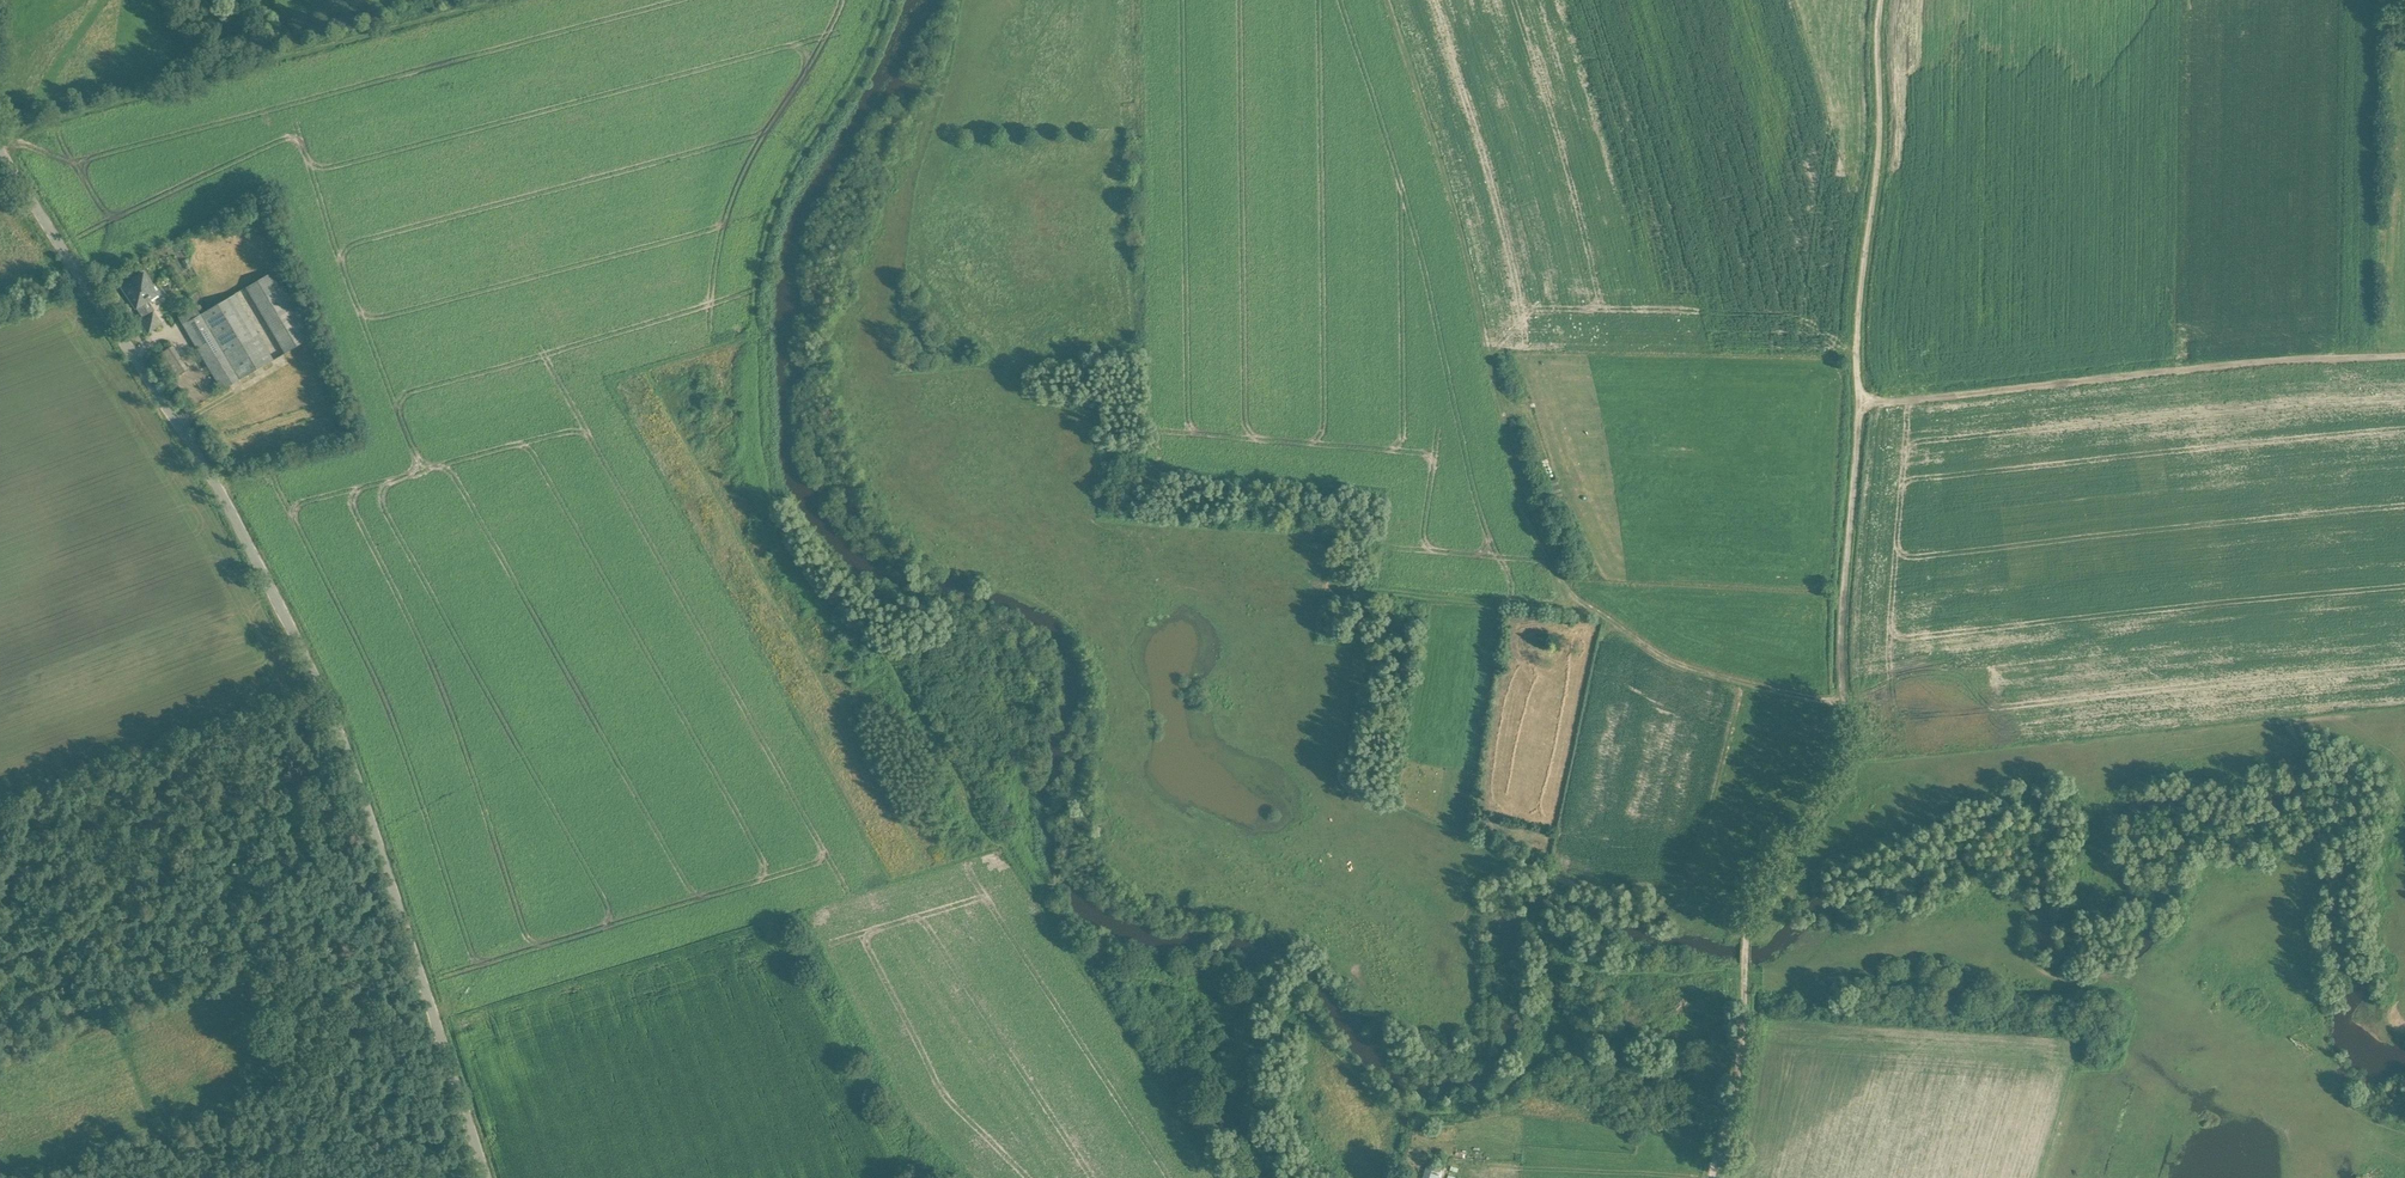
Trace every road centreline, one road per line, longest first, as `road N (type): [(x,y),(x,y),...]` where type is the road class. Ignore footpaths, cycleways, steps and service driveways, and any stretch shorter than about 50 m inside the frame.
road 1 (unclassified): [(486,1177),(345,746),(302,650),(197,453),(0,150)]
road 2 (track): [(1389,0),(1463,236),(1521,497),(1563,582),(1659,655),(1744,682),(1846,701)]
road 3 (track): [(1744,976),(1753,905),(1850,752),(1842,627),(1860,407)]
road 4 (track): [(2404,356),(2232,363),(1860,407)]
road 5 (track): [(492,0),(0,132)]
road 6 (track): [(1860,407),(1856,337),(1877,171),(1881,0)]
road 7 (track): [(1713,1177),(1736,1082),(1744,976)]

